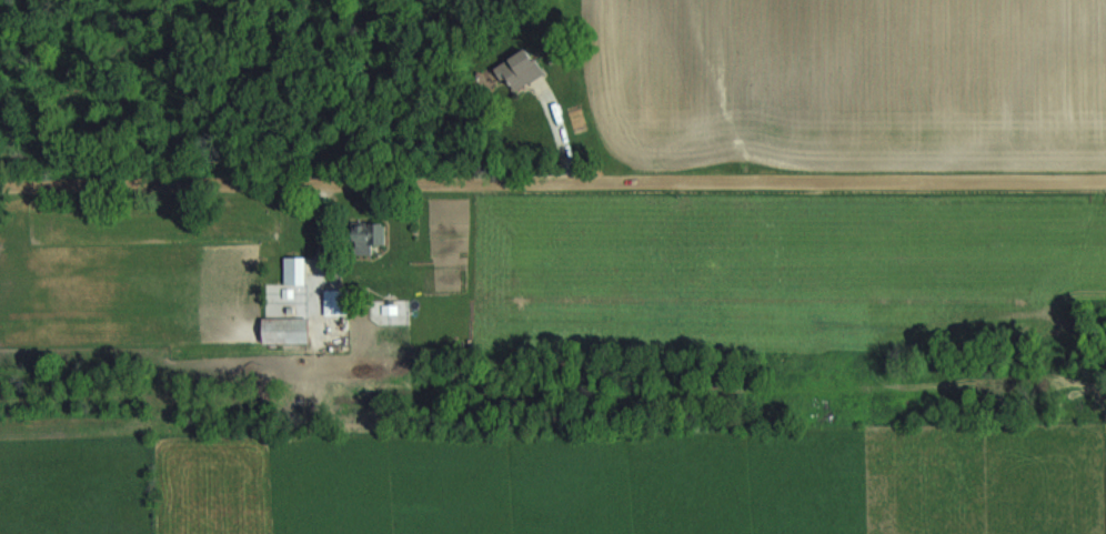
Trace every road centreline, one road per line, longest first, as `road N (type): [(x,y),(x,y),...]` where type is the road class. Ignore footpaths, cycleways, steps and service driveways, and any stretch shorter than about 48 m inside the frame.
road 1 (residential): [(0,189),(1105,183)]

